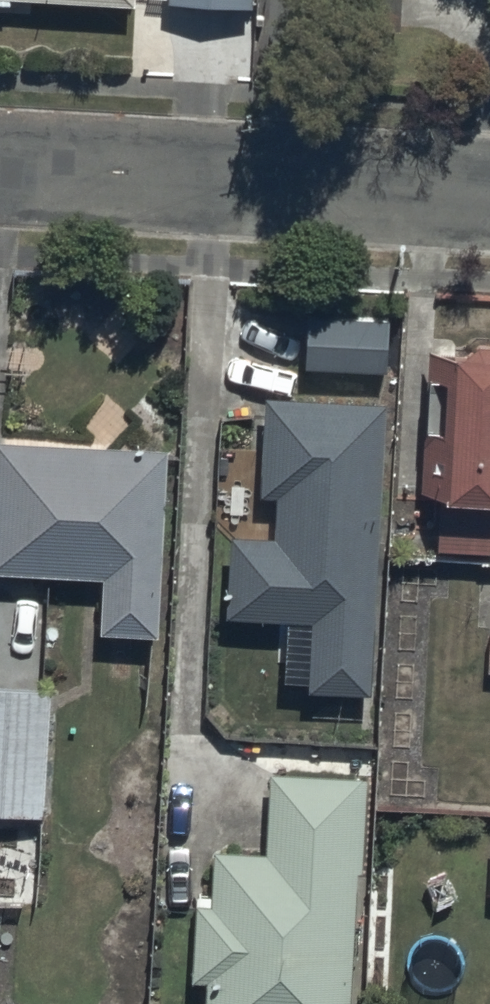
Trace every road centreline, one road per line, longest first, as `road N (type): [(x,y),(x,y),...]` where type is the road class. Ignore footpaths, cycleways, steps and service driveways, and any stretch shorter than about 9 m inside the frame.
road 1 (residential): [(0,165),(489,193)]

